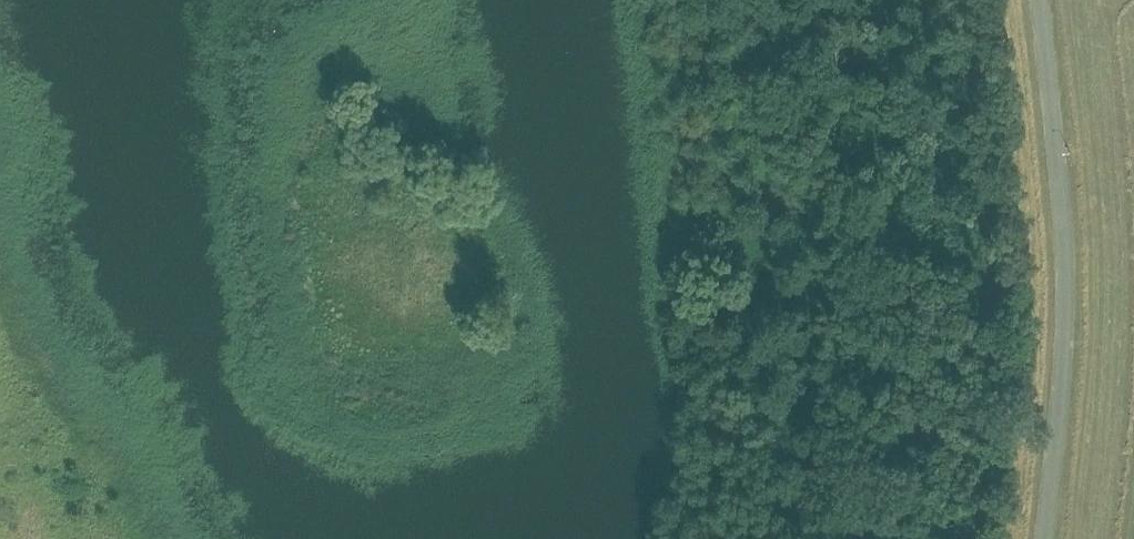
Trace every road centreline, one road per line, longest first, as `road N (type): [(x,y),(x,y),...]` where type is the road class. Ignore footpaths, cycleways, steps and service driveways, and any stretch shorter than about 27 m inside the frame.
road 1 (unclassified): [(1046,538),(1072,280),(1041,0)]

